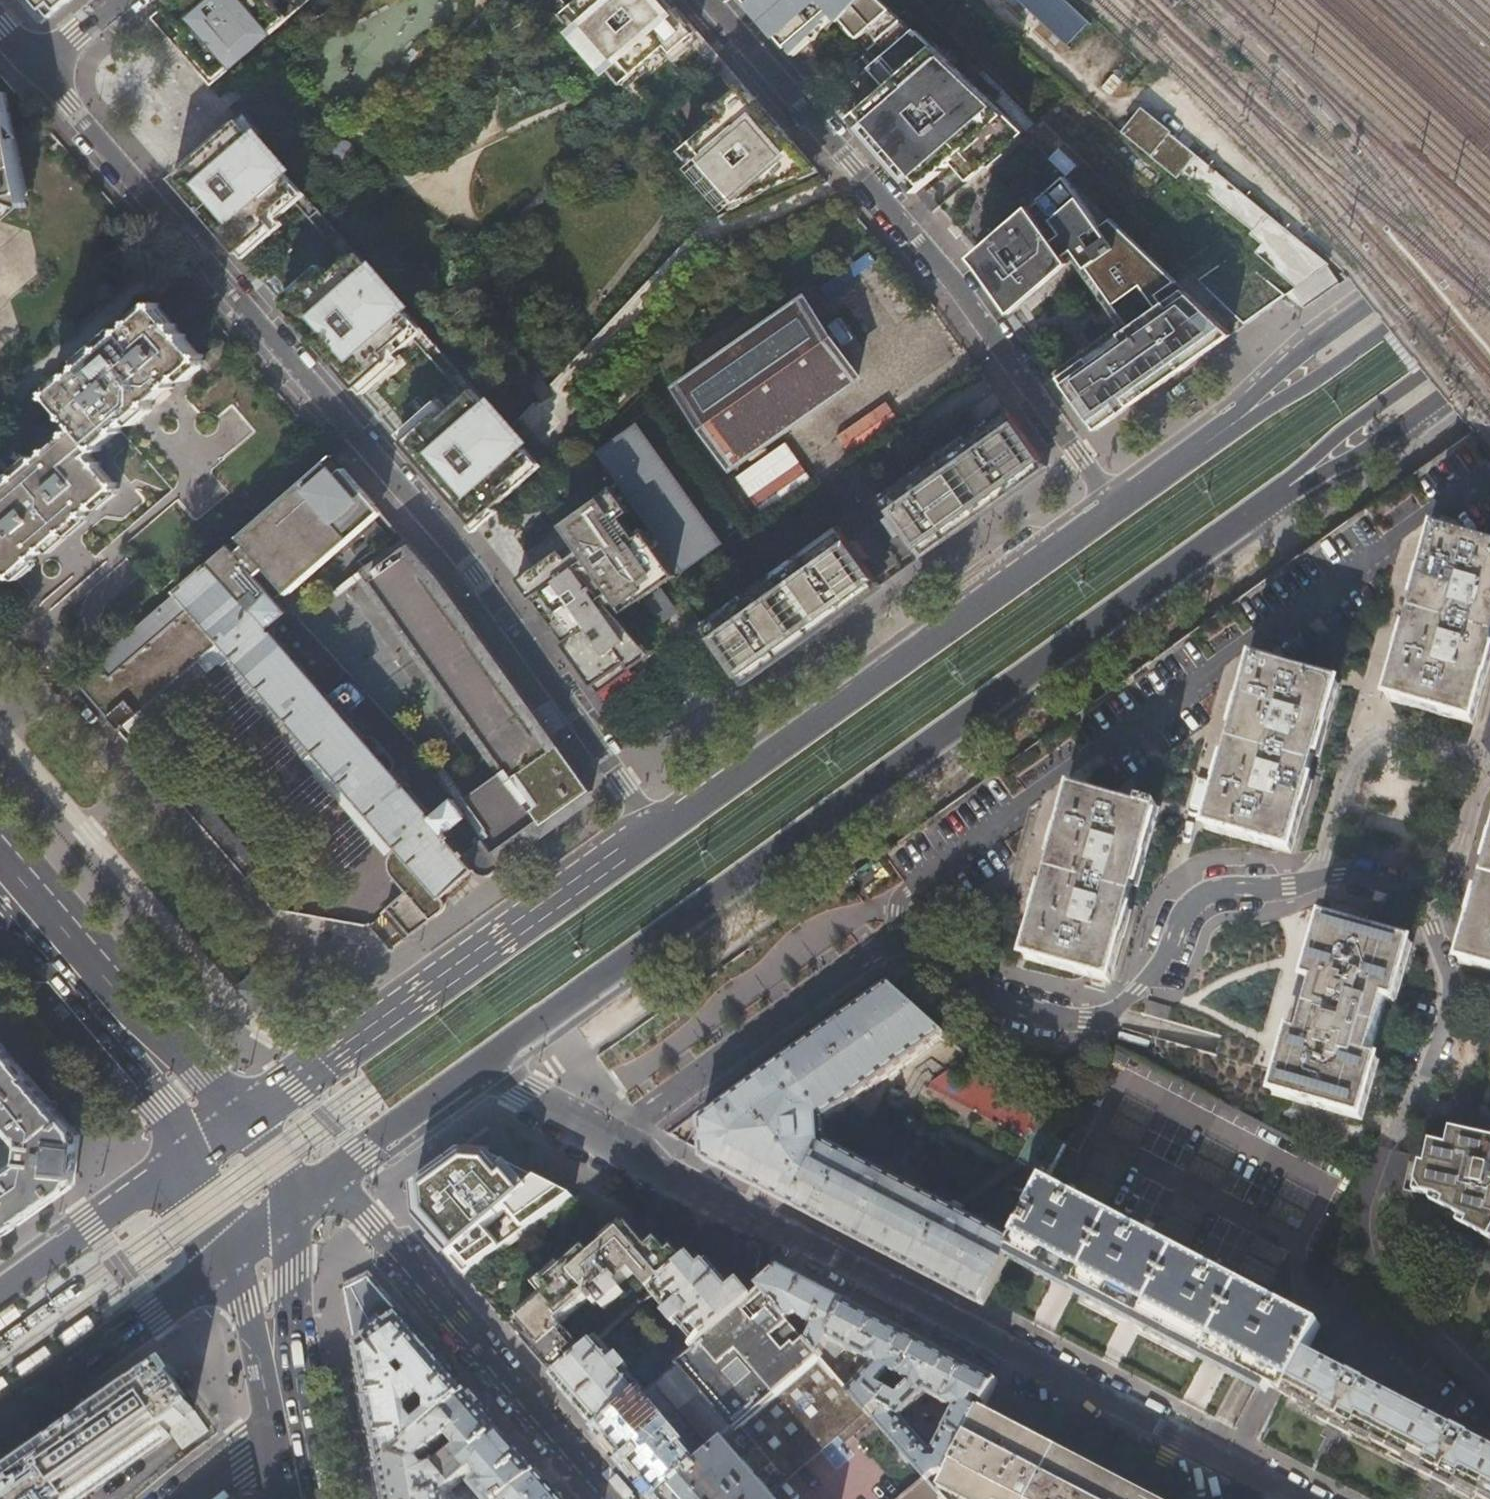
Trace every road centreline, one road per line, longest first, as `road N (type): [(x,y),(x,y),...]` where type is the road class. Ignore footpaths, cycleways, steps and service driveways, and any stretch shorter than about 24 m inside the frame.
road 1 (primary): [(490,1057),(1306,476)]
road 2 (residential): [(651,834),(474,573),(39,64)]
road 3 (residential): [(1322,880),(1197,901),(1141,992),(1118,1012),(1087,1021),(1016,1008),(927,945),(900,937),(610,1142)]
road 4 (residential): [(610,1142),(1292,1498)]
road 5 (track): [(993,0),(1100,108),(1155,113),(1232,163),(1356,276),(1489,445)]
road 6 (residential): [(709,0),(955,283),(1117,510)]
road 7 (residential): [(1489,1396),(1372,1282),(1356,1233),(1369,1185),(1442,1041),(1449,1011),(1451,980),(1425,893)]
road 8 (primary): [(1117,510),(651,834)]
road 9 (primary): [(651,834),(242,1122)]
road 10 (residential): [(331,1176),(610,1498)]
road 11 (residential): [(1425,893),(1459,859),(1477,791),(1463,759),(1404,738),(1376,741),(1352,762),(1322,880)]
road 12 (primary): [(1489,214),(1309,344),(1253,416)]
road 13 (primary): [(330,1498),(297,1319),(292,1206)]
road 14 (primary): [(0,1425),(233,1255)]
road 15 (primary): [(1489,253),(1253,416)]
road 16 (primary): [(1306,476),(1361,419),(1489,327)]
road 17 (primary): [(160,1064),(0,890)]
road 18 (primary): [(1306,476),(1383,442),(1489,366)]
road 19 (primary): [(175,1169),(0,1292)]
road 20 (primary): [(331,1176),(490,1057)]
road 21 (primary): [(233,1255),(277,1443)]
road 22 (primary): [(1253,416),(1117,510)]
road 23 (residential): [(490,1057),(527,1093),(610,1142)]

